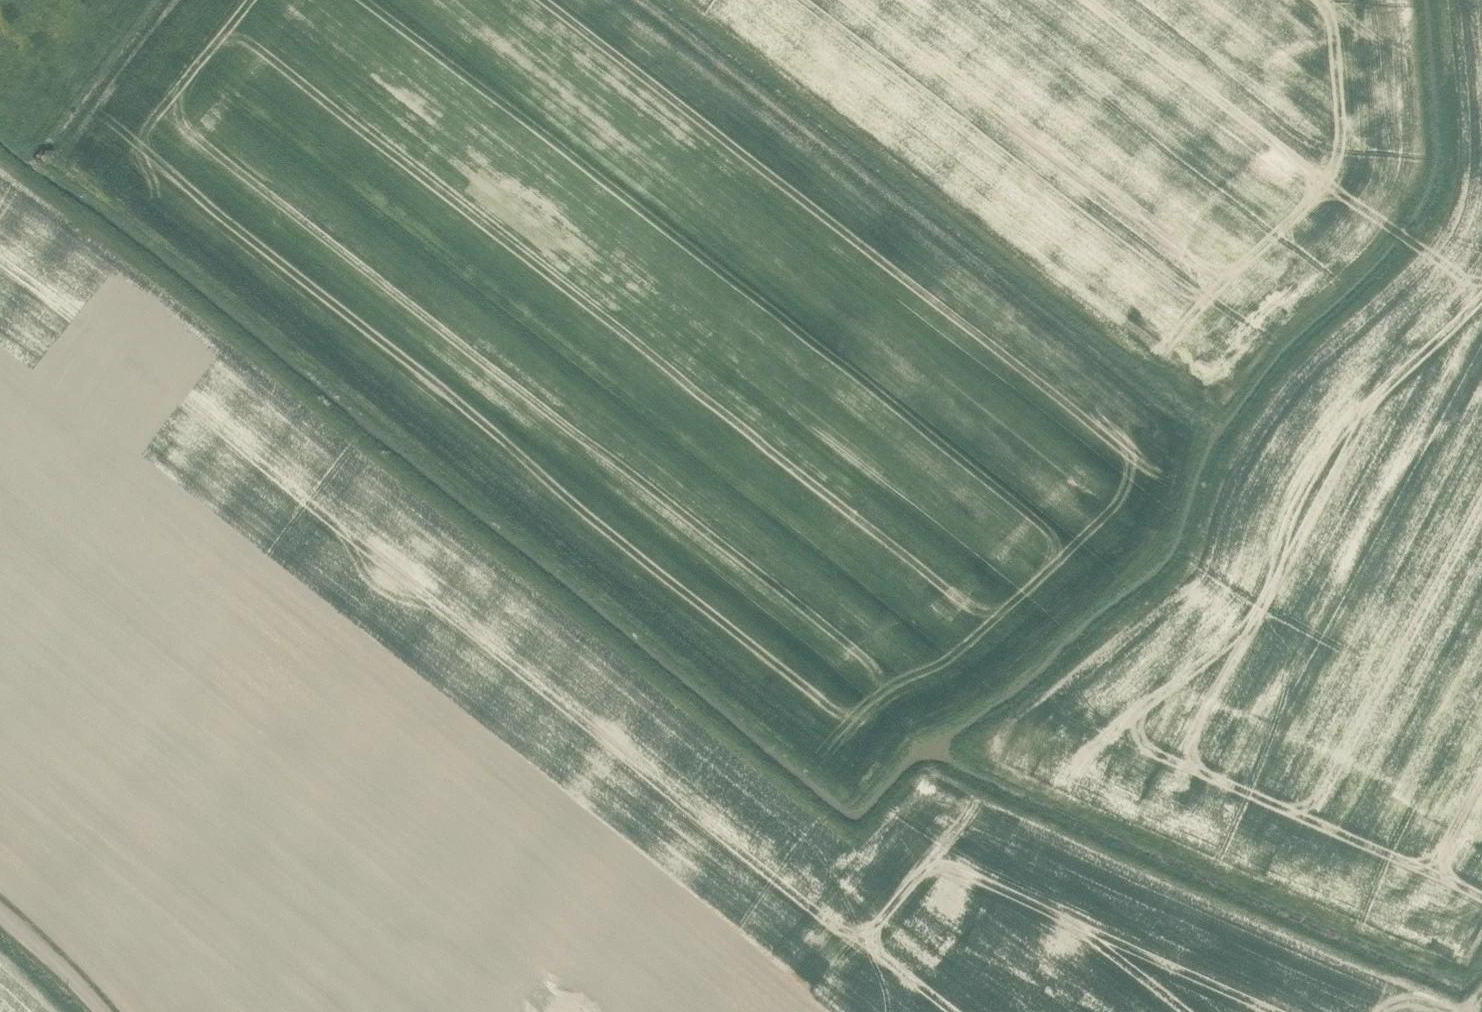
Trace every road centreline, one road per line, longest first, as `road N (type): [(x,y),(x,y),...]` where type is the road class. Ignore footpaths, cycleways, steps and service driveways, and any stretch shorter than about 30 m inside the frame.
road 1 (track): [(83,1011),(50,960),(0,924)]

